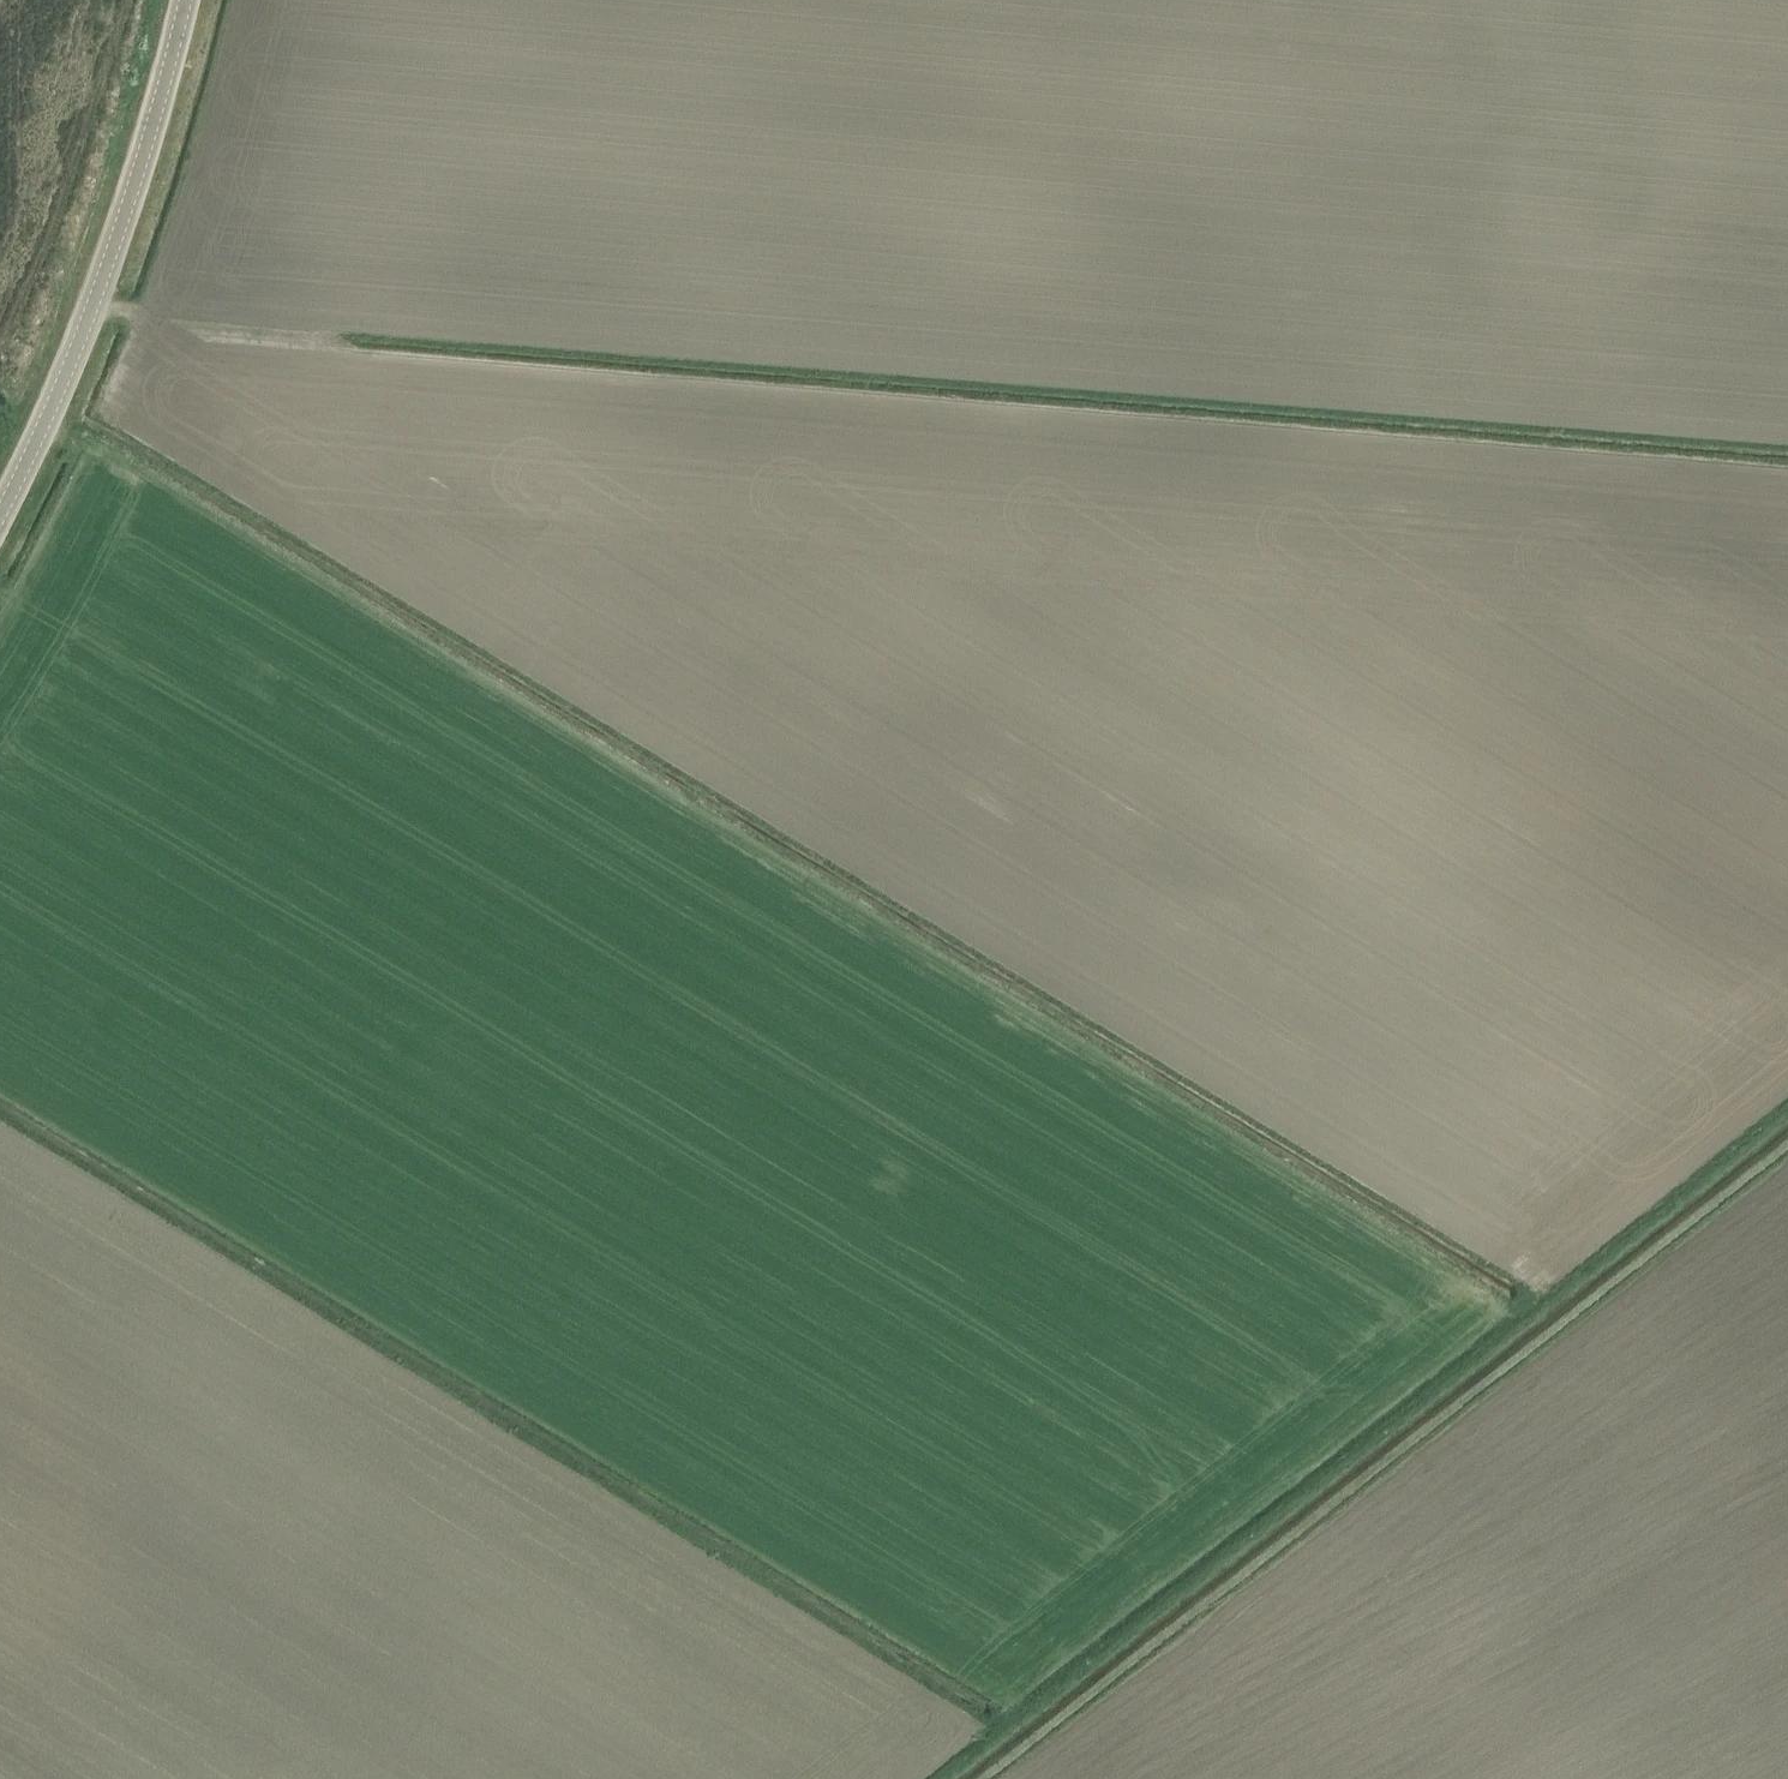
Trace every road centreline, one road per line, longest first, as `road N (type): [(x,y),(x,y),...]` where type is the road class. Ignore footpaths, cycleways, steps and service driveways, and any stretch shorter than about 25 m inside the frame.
road 1 (tertiary): [(0,519),(56,411),(160,121),(188,0)]

